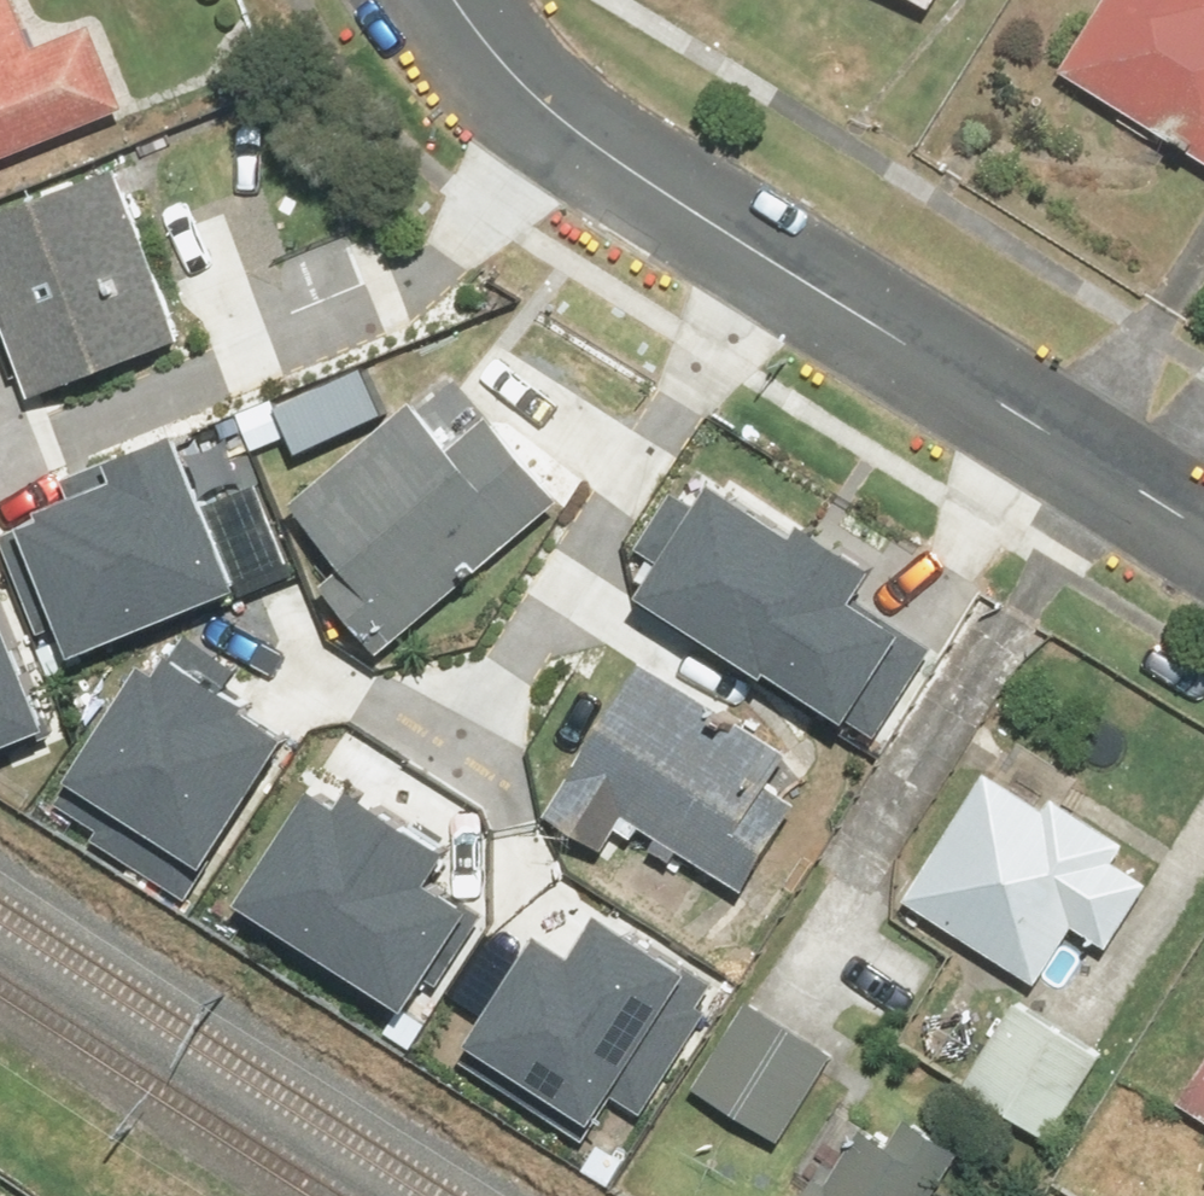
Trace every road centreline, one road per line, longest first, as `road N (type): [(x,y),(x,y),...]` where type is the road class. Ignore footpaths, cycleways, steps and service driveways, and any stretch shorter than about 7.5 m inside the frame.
road 1 (residential): [(560,106),(394,266),(0,443)]
road 2 (residential): [(764,248),(462,746)]
road 3 (residential): [(1203,522),(764,248)]
road 4 (residential): [(764,248),(651,178),(560,106)]
road 5 (residential): [(560,106),(459,0)]

